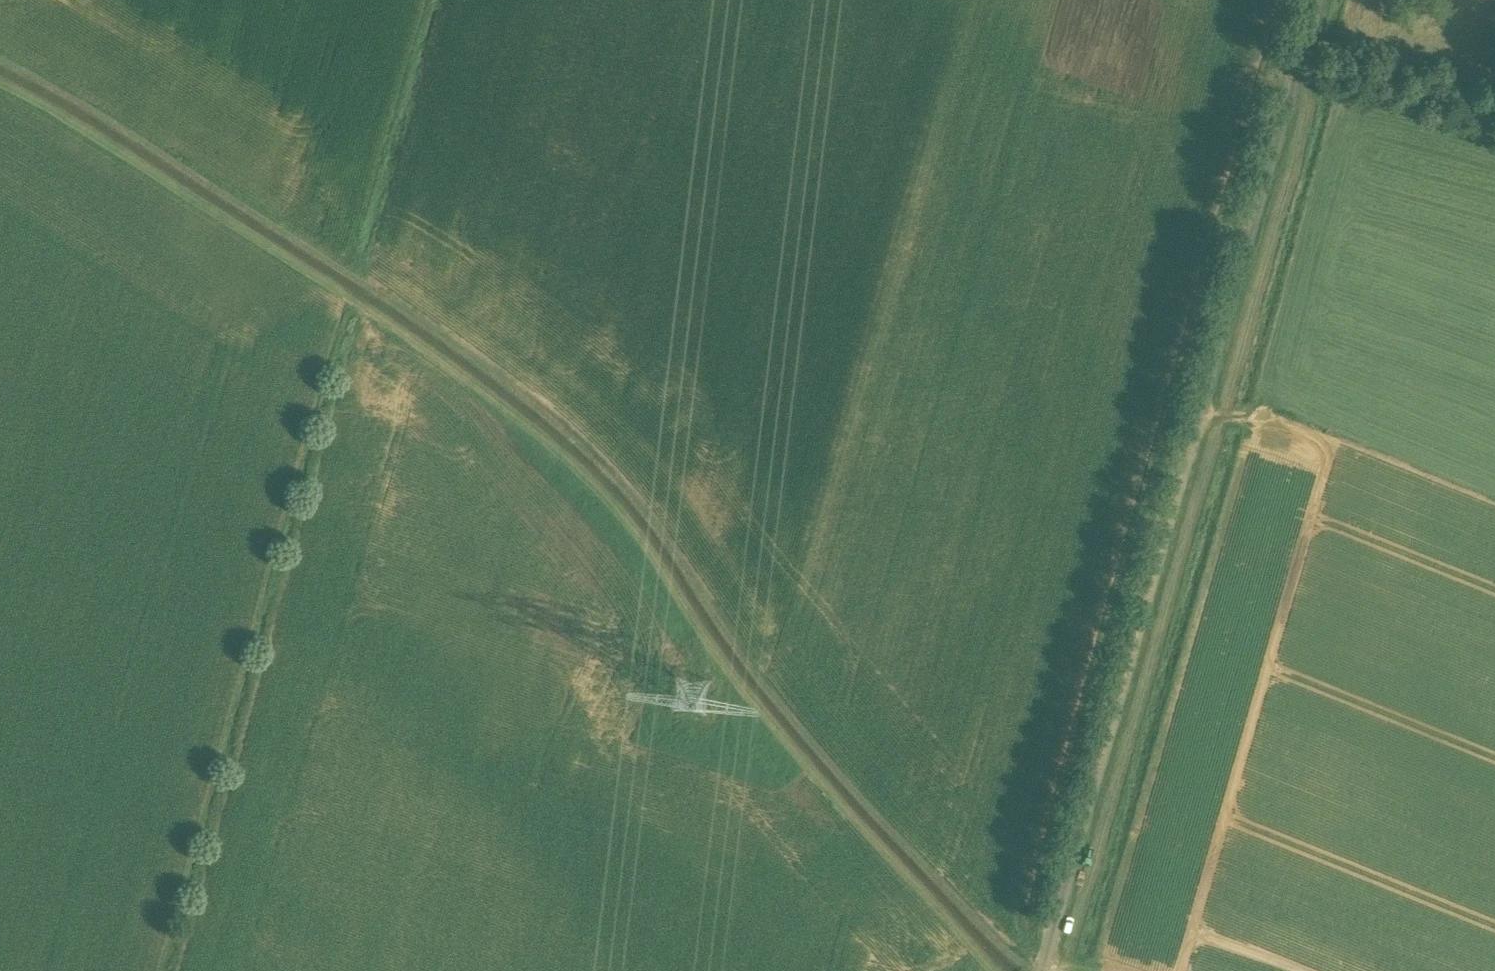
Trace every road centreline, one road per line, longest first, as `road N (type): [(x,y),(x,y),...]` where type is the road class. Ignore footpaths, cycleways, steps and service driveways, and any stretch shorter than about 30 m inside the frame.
road 1 (unclassified): [(1044,970),(1321,0)]

